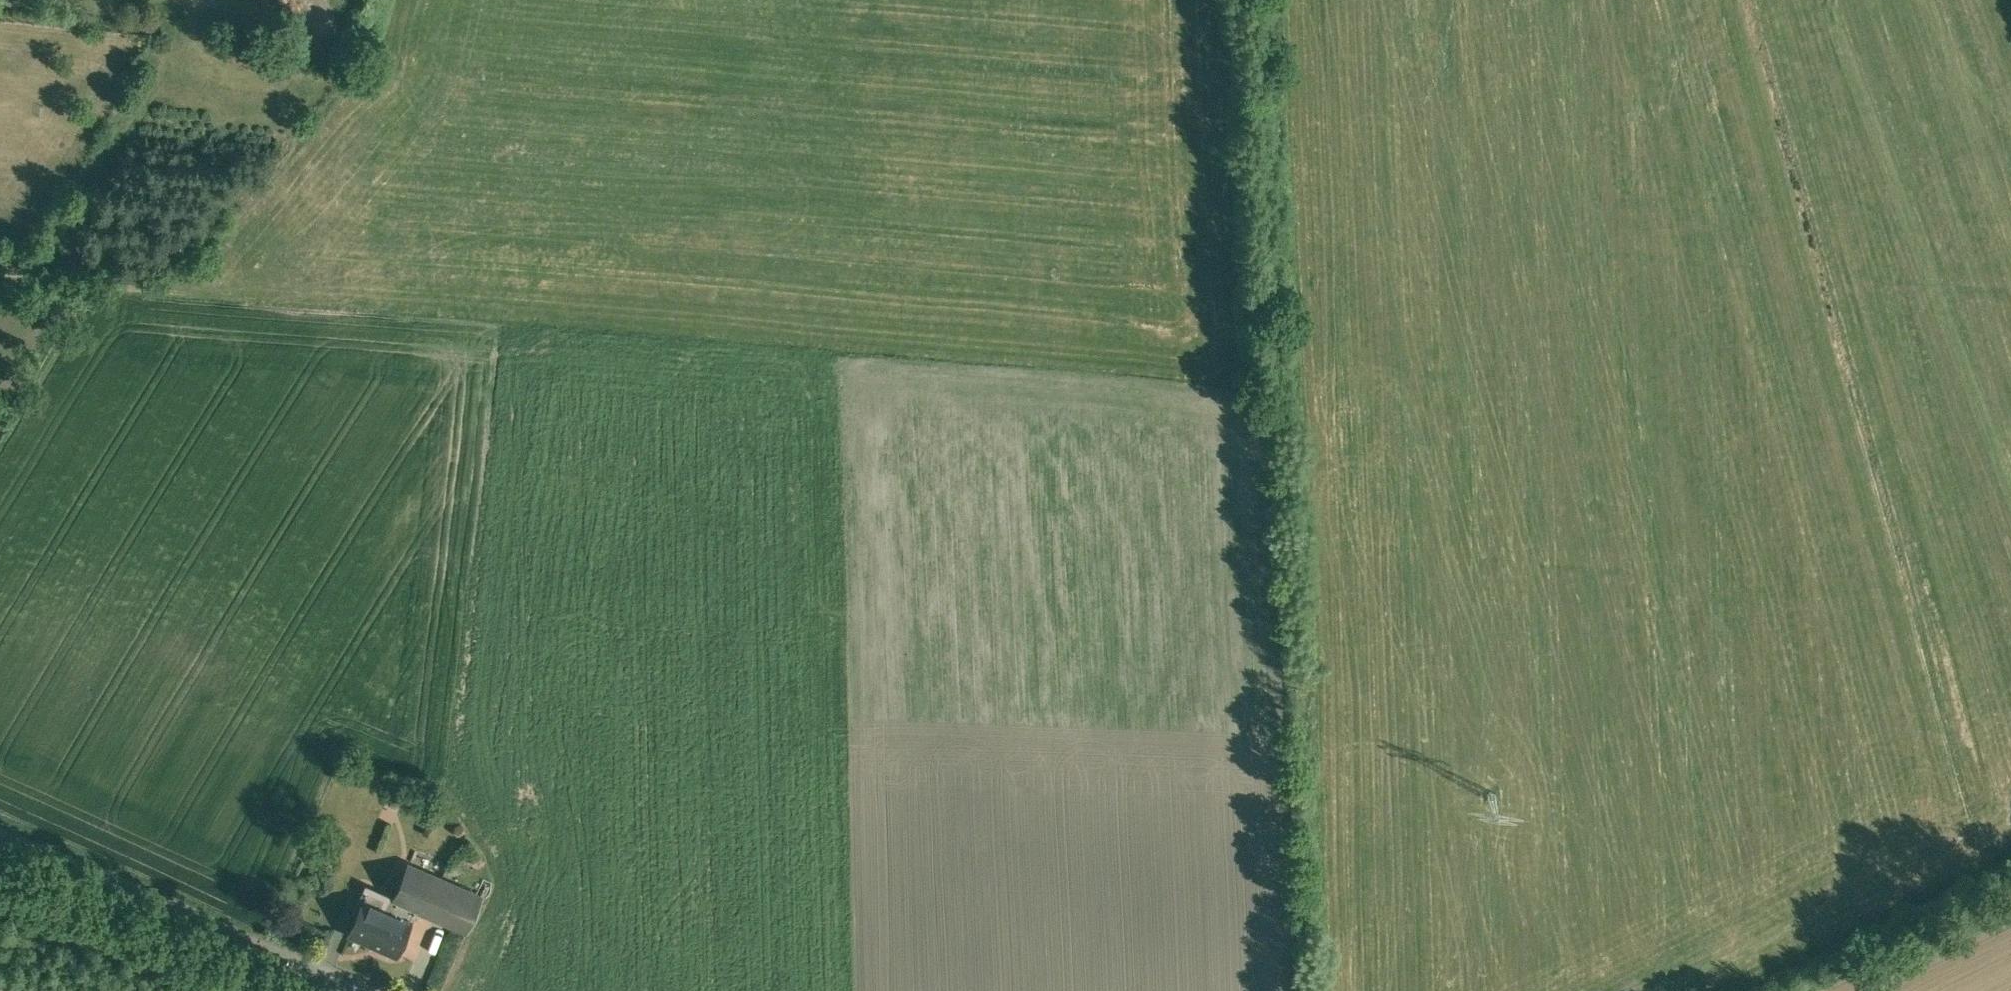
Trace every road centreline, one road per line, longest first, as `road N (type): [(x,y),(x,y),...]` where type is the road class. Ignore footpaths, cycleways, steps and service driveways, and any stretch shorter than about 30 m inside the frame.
road 1 (residential): [(0,836),(354,990)]

